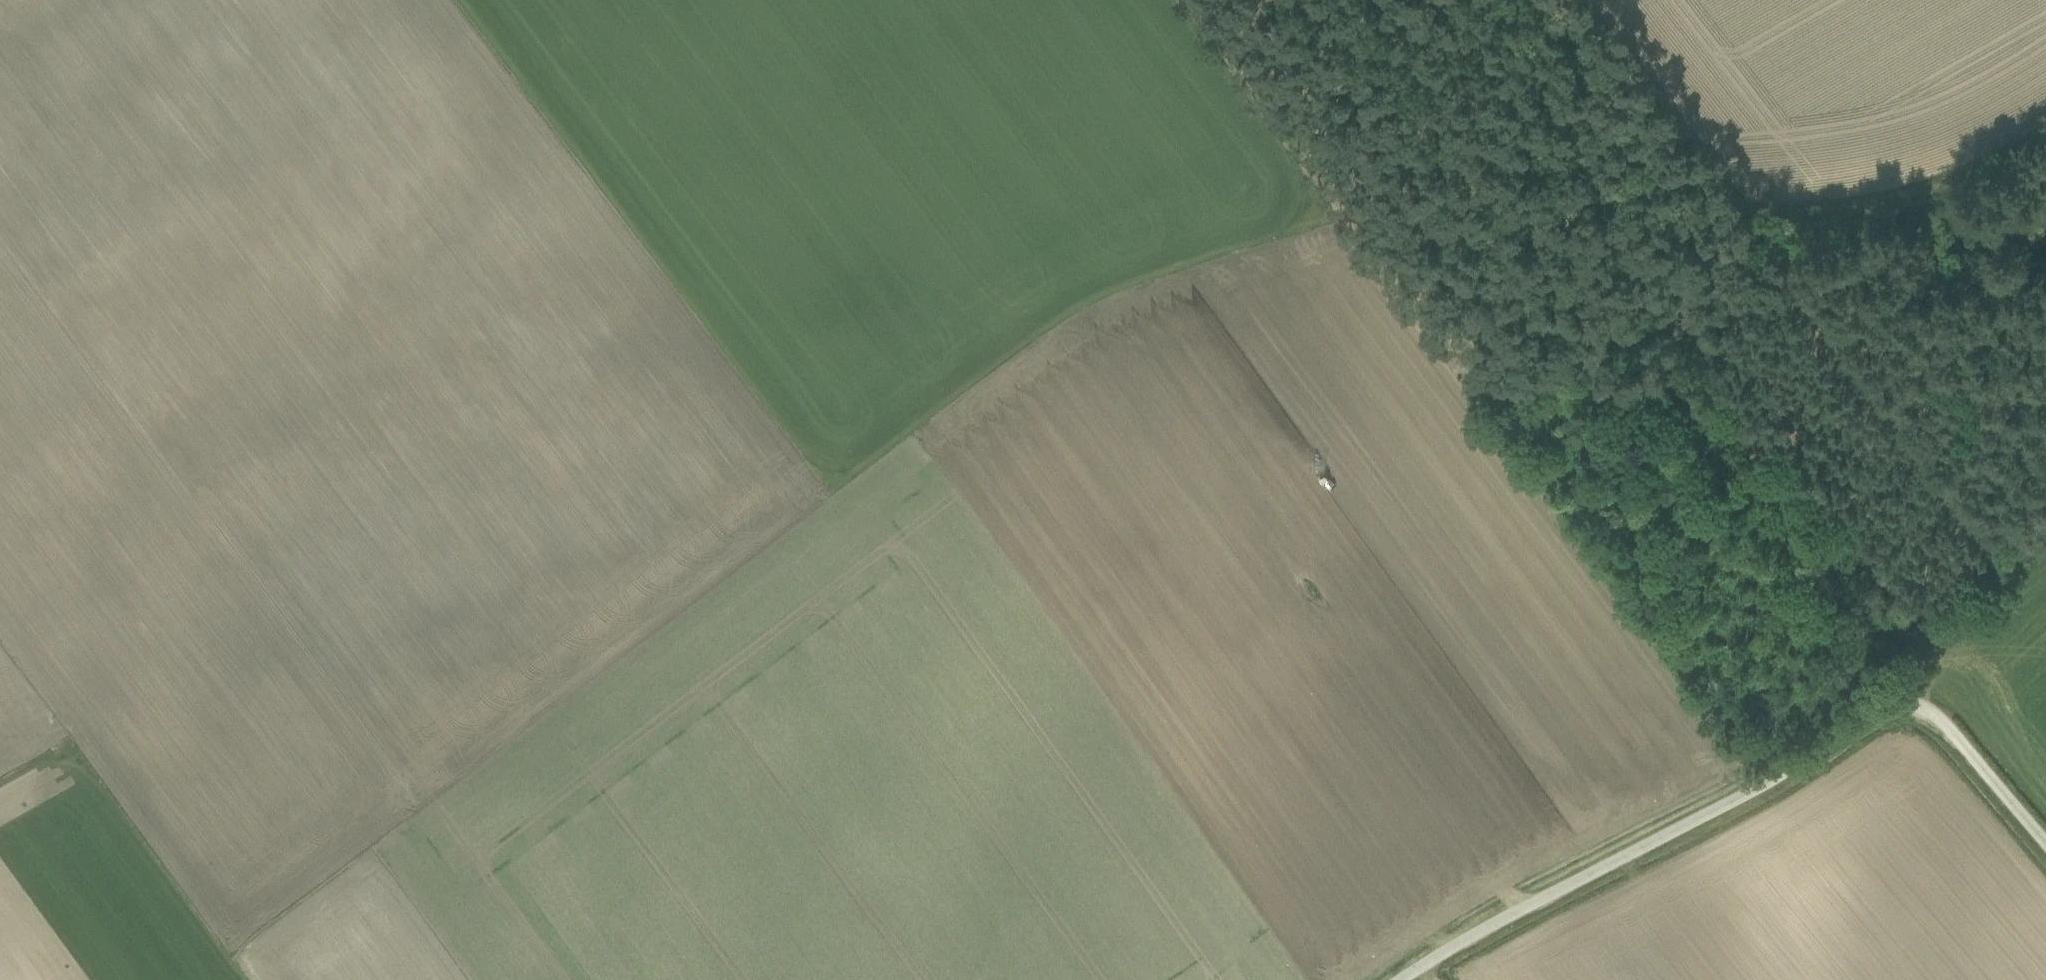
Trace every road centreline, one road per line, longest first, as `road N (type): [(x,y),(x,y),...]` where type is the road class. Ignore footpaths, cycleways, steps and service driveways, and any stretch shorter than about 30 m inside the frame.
road 1 (unclassified): [(1427,979),(1855,720),(1897,711),(1941,721),(2045,840)]

